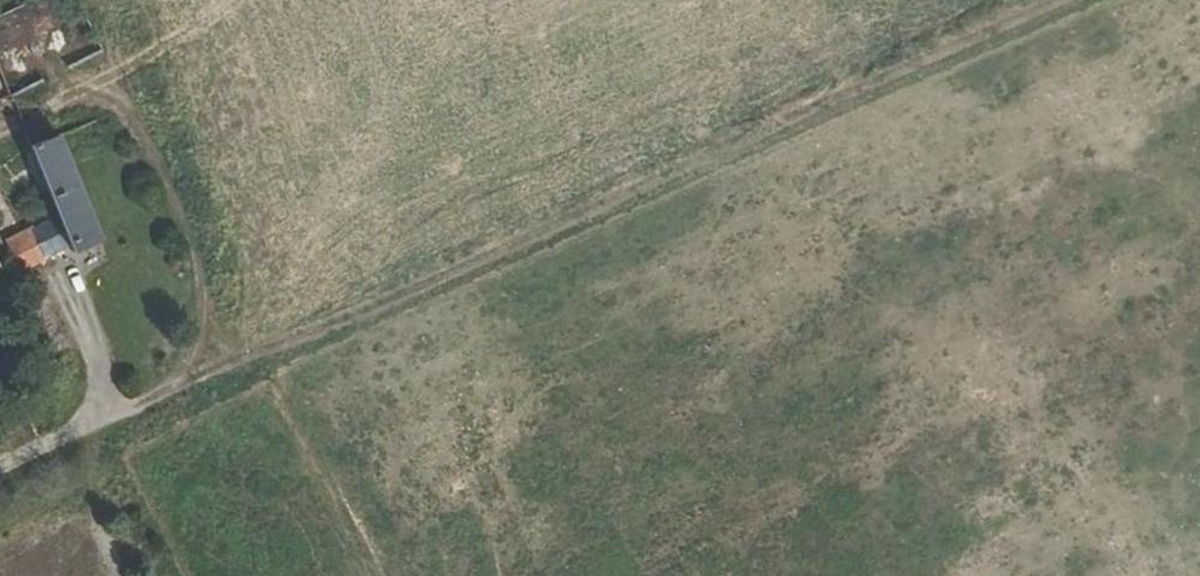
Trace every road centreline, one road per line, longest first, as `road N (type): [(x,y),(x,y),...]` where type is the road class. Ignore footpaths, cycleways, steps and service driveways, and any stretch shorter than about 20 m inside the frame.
road 1 (residential): [(0,451),(995,0)]

